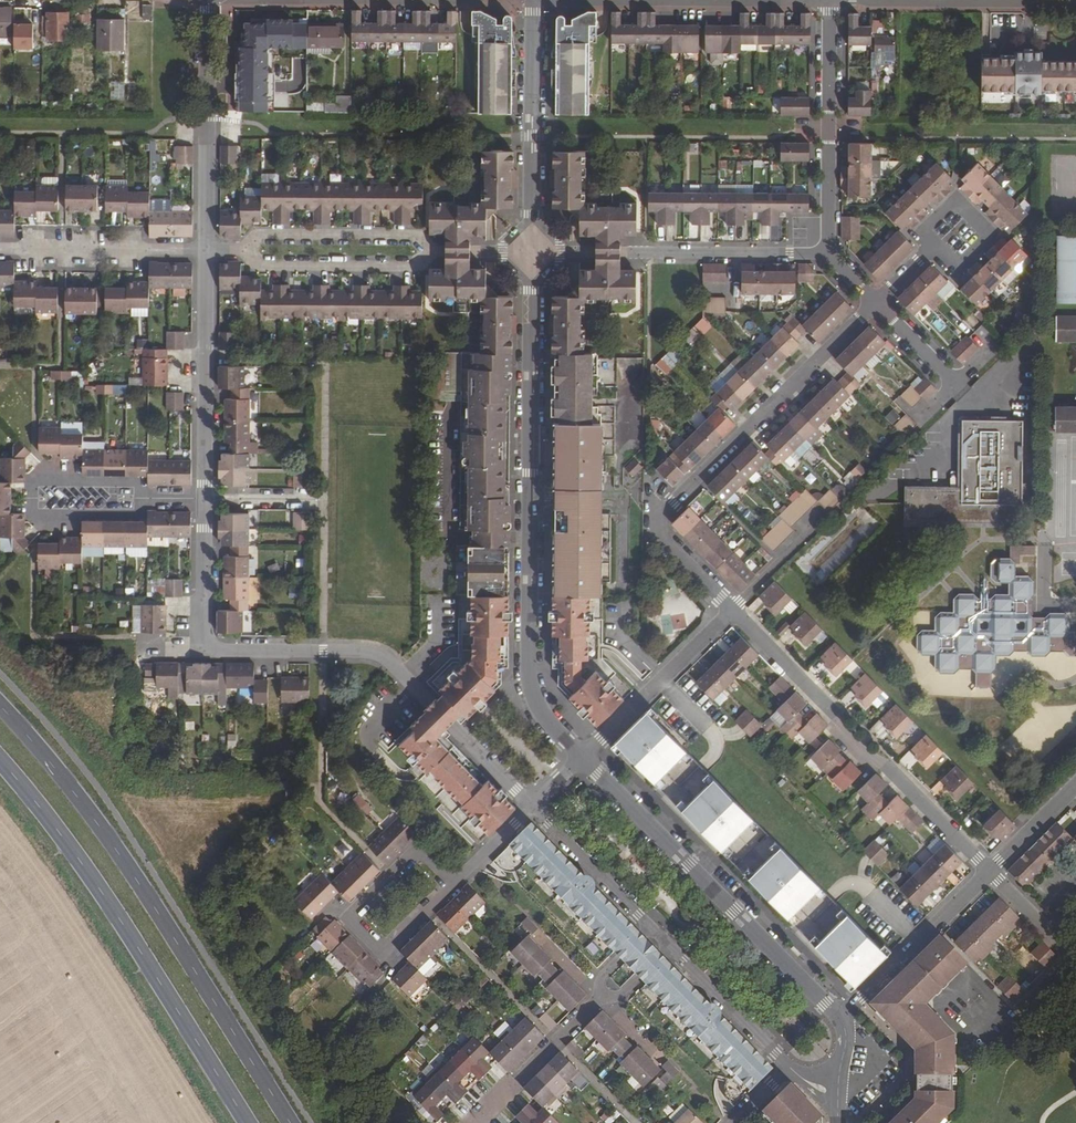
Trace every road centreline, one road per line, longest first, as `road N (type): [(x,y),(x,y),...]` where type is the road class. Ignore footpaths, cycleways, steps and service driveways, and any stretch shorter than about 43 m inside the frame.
road 1 (residential): [(204,502),(208,644),(227,652),(380,654),(532,807)]
road 2 (residential): [(531,253),(529,671),(540,711),(583,757)]
road 3 (primary): [(289,1122),(127,870),(0,706)]
road 4 (primary): [(0,759),(121,920),(248,1122)]
road 5 (residential): [(731,610),(990,871)]
road 6 (residential): [(583,757),(839,1018)]
road 7 (residential): [(531,253),(208,250)]
road 8 (residential): [(661,527),(675,503),(877,305)]
road 9 (residential): [(828,254),(531,253)]
road 10 (residential): [(533,1),(821,0)]
road 11 (residential): [(448,886),(423,857),(410,857),(355,917),(385,949),(446,893)]
road 12 (residential): [(828,254),(829,0)]
road 13 (residential): [(208,250),(204,502)]
road 14 (residential): [(533,1),(531,253)]
road 15 (residential): [(207,0),(208,250)]
road 16 (residential): [(858,0),(1075,3)]
road 17 (residential): [(839,1018),(990,871)]
road 18 (residential): [(583,757),(731,610)]
road 19 (residential): [(208,250),(0,249)]
road 20 (residential): [(930,250),(952,270),(992,234),(958,200),(918,237)]
road 21 (residential): [(474,1122),(602,996)]
road 22 (residential): [(532,807),(650,929)]
road 23 (residential): [(670,949),(787,1069)]
road 24 (residential): [(34,483),(38,516),(134,516),(140,502)]
road 25 (residential): [(336,0),(473,0)]
road 26 (residential): [(820,521),(731,610)]
road 27 (residential): [(990,871),(1075,959)]
road 28 (residential): [(140,502),(134,482),(34,483)]
road 29 (residential): [(990,871),(1075,786)]

